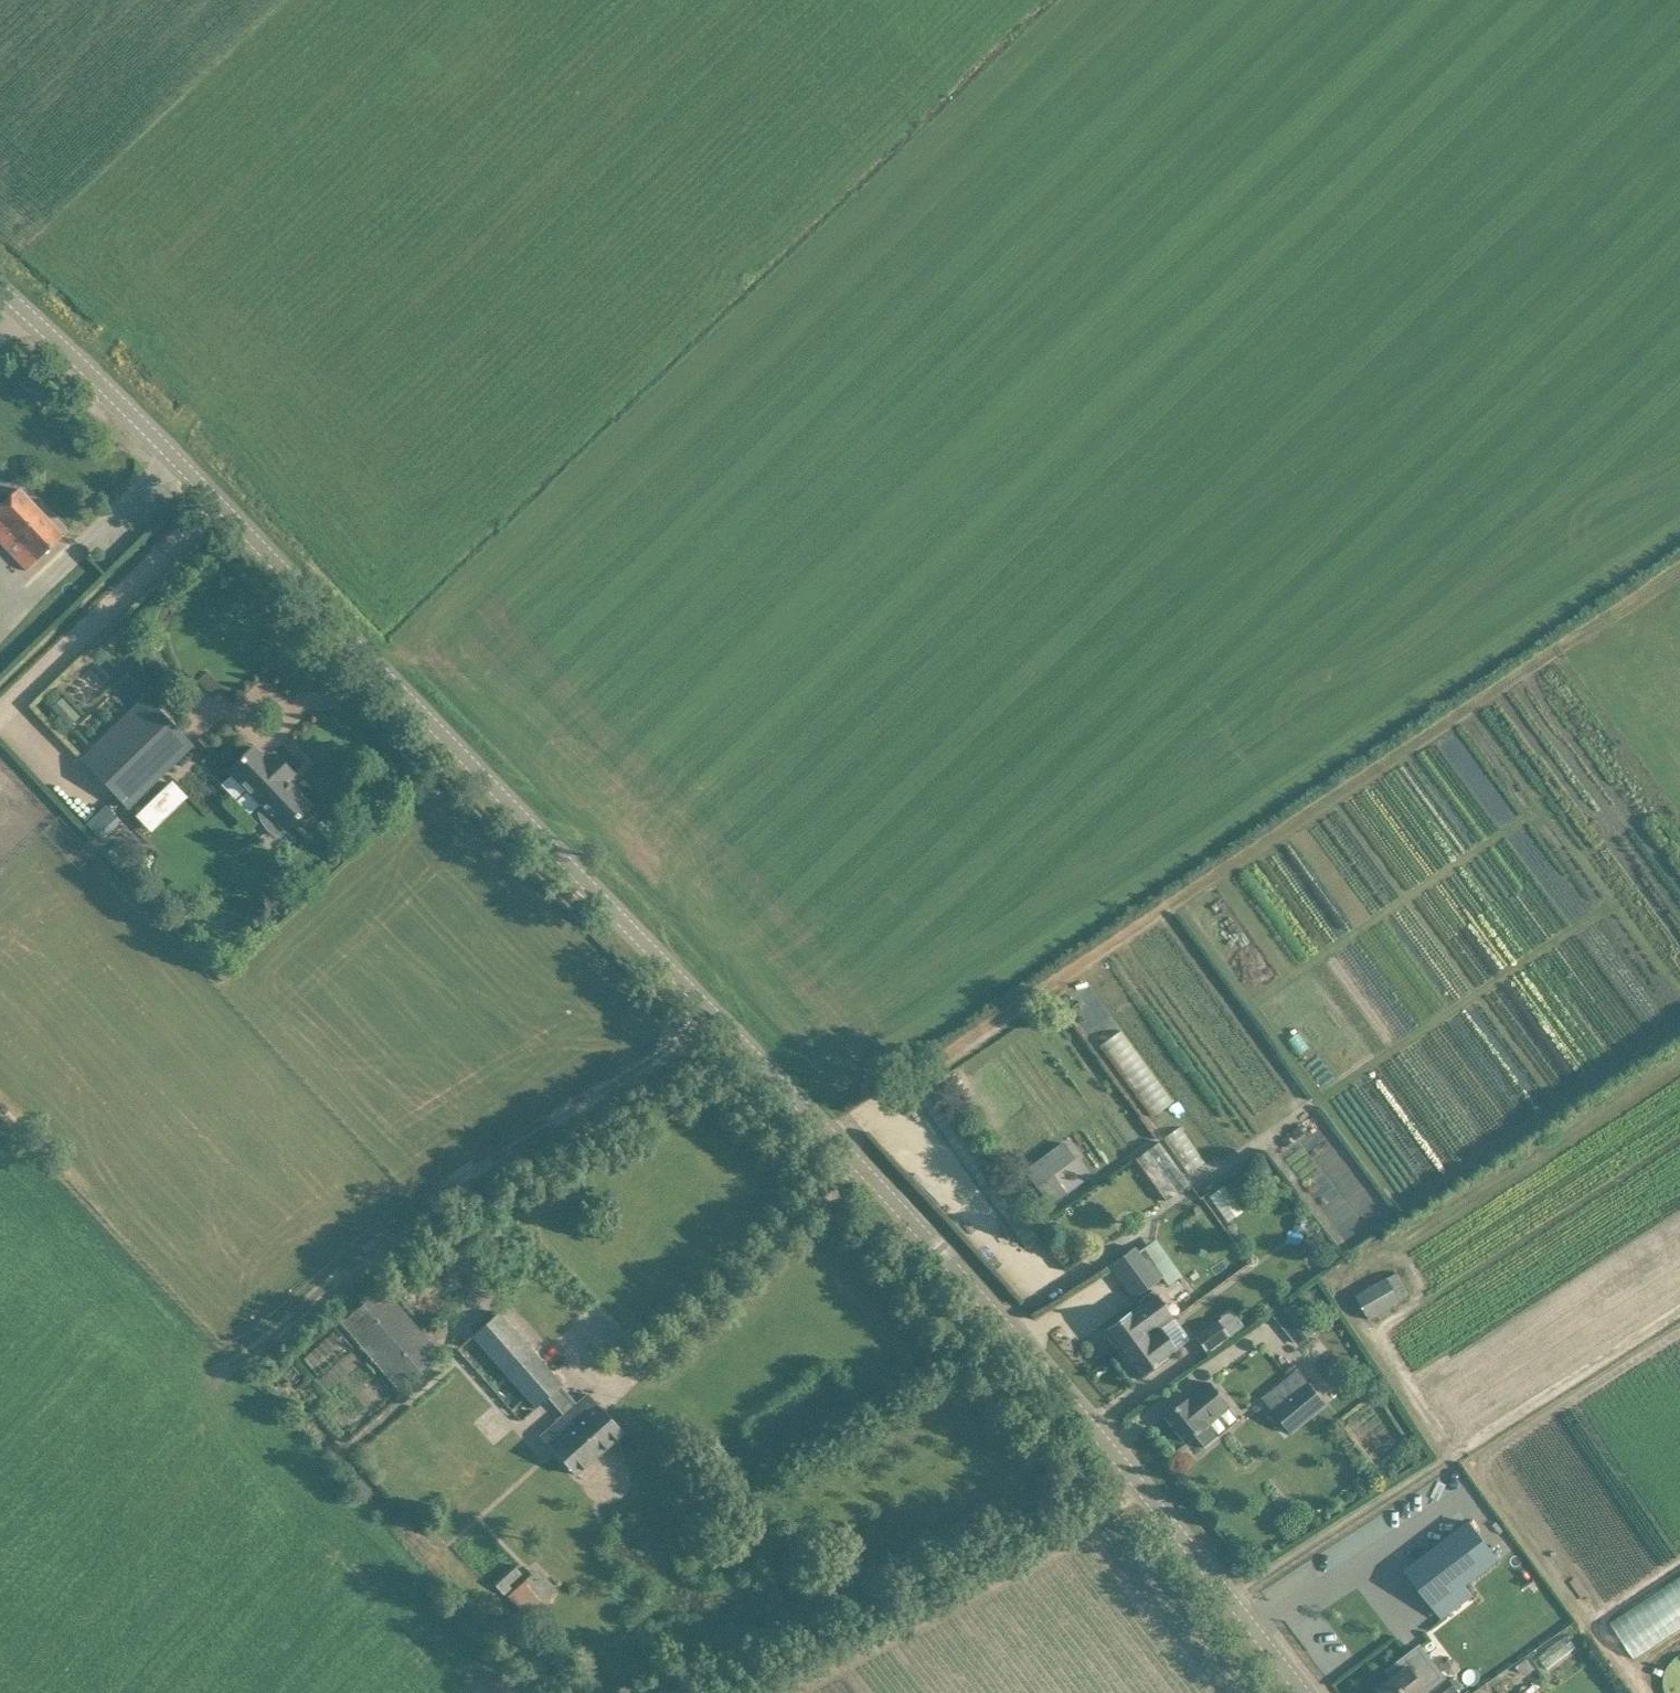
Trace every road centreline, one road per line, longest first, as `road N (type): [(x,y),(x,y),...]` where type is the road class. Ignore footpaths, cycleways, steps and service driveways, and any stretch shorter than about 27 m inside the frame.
road 1 (tertiary): [(1305,1692),(968,1281),(0,275)]

